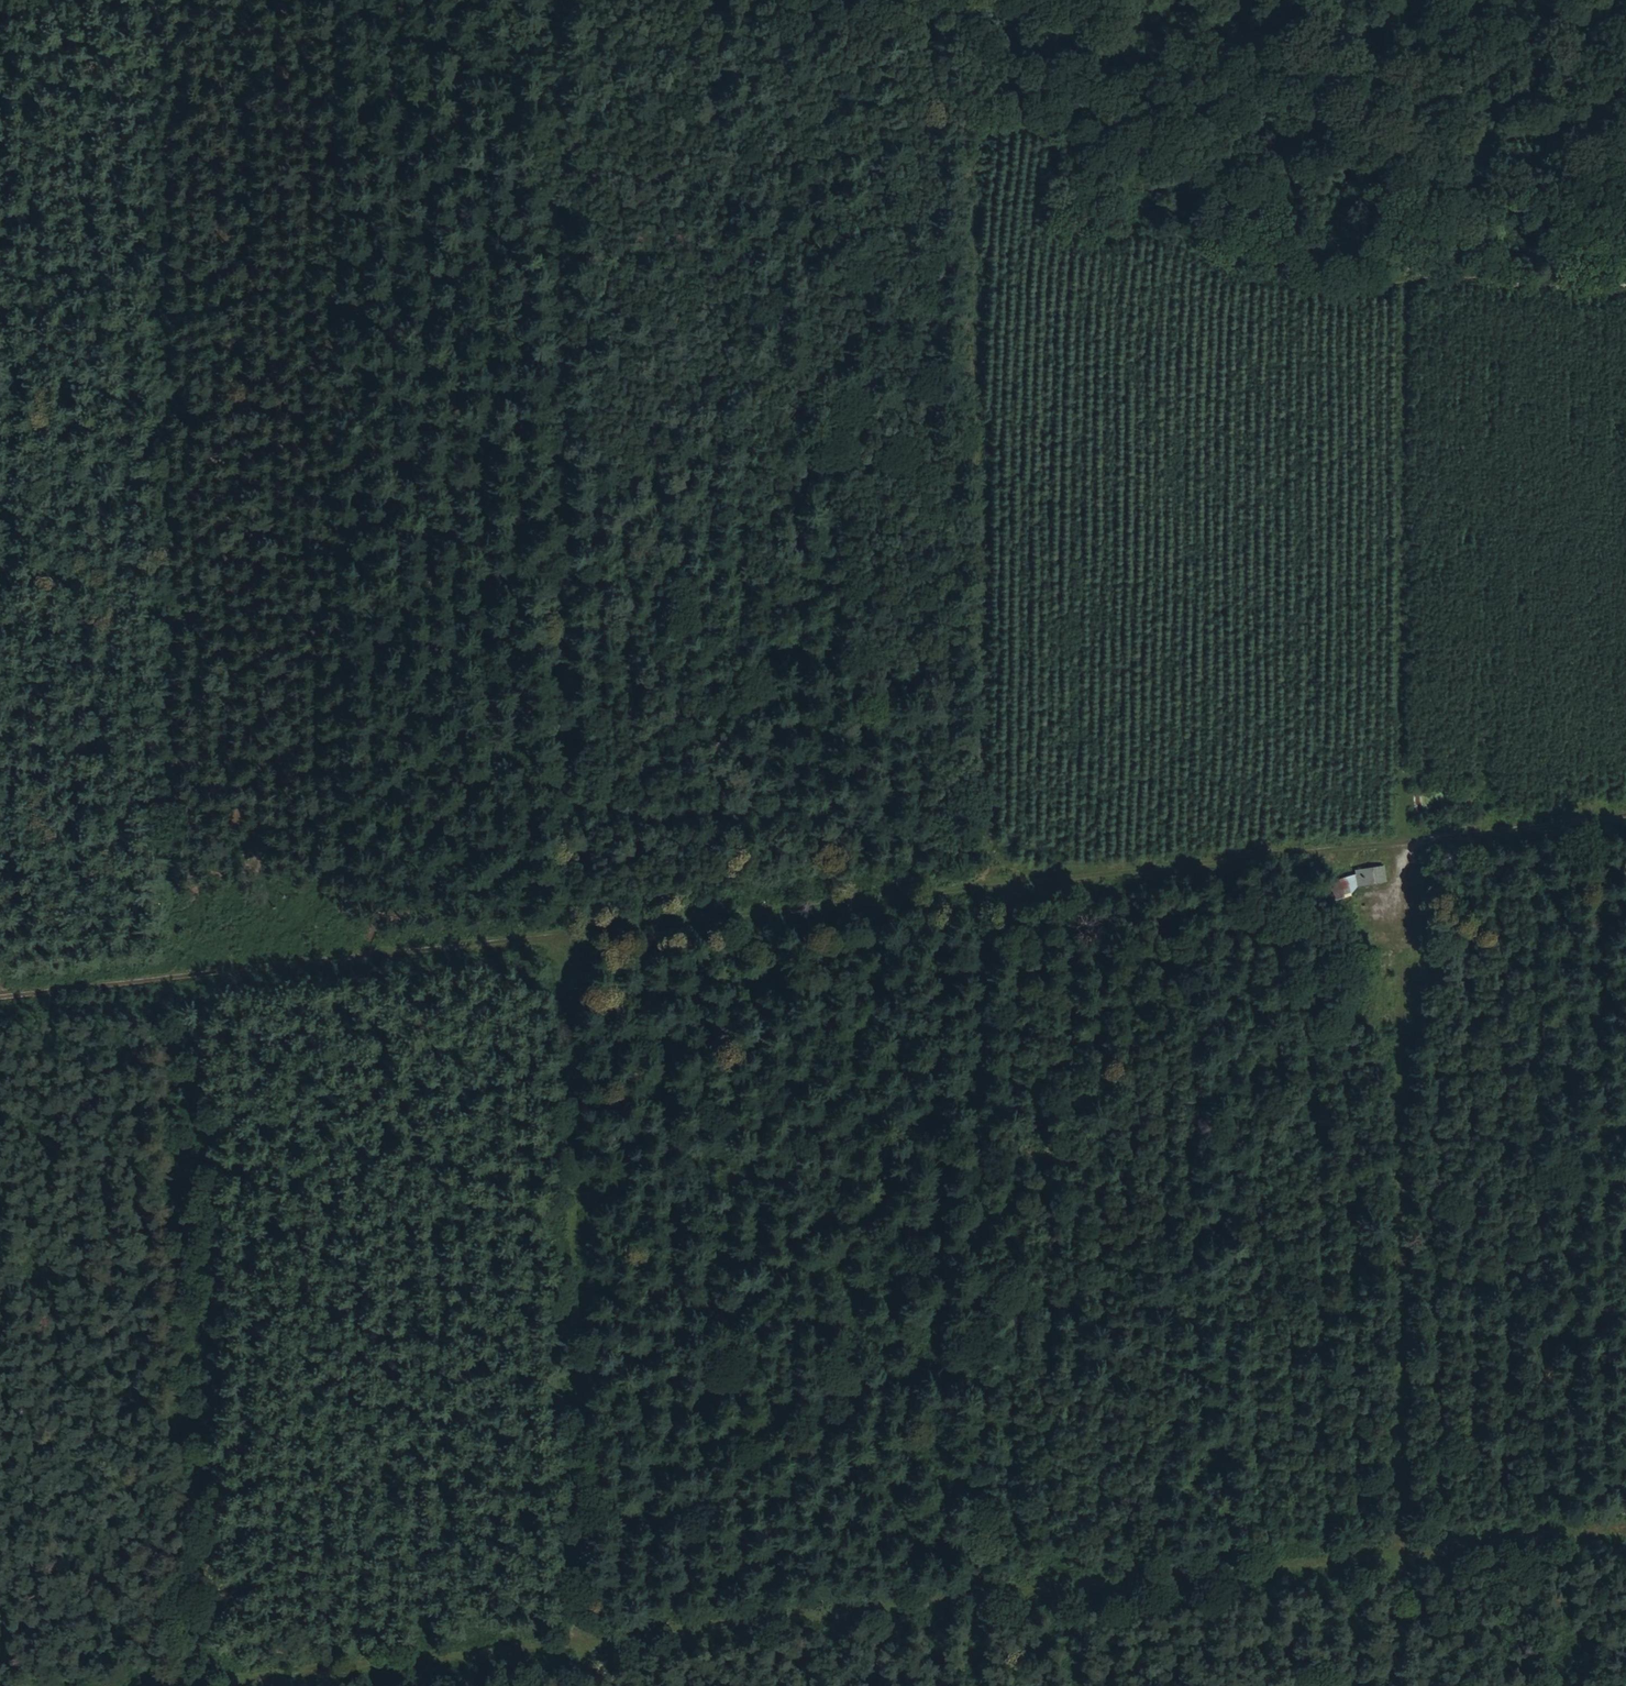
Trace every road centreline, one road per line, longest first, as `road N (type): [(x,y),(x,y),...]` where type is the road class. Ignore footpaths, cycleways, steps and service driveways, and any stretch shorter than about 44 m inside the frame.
road 1 (track): [(0,998),(1015,891),(1625,815)]
road 2 (track): [(260,1685),(920,1619),(1224,1576),(1625,1539)]

